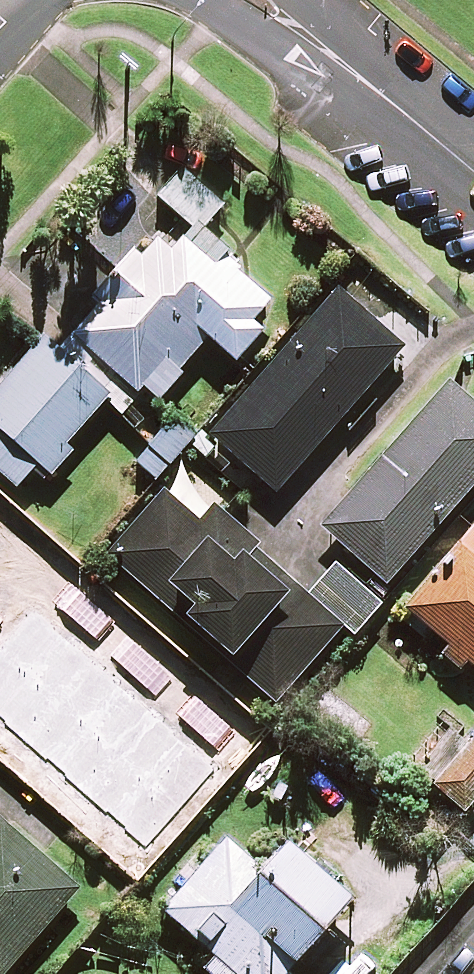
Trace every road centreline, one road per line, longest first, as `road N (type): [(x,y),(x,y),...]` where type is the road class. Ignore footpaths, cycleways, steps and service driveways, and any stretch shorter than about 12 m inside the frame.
road 1 (residential): [(473,175),(260,0)]

